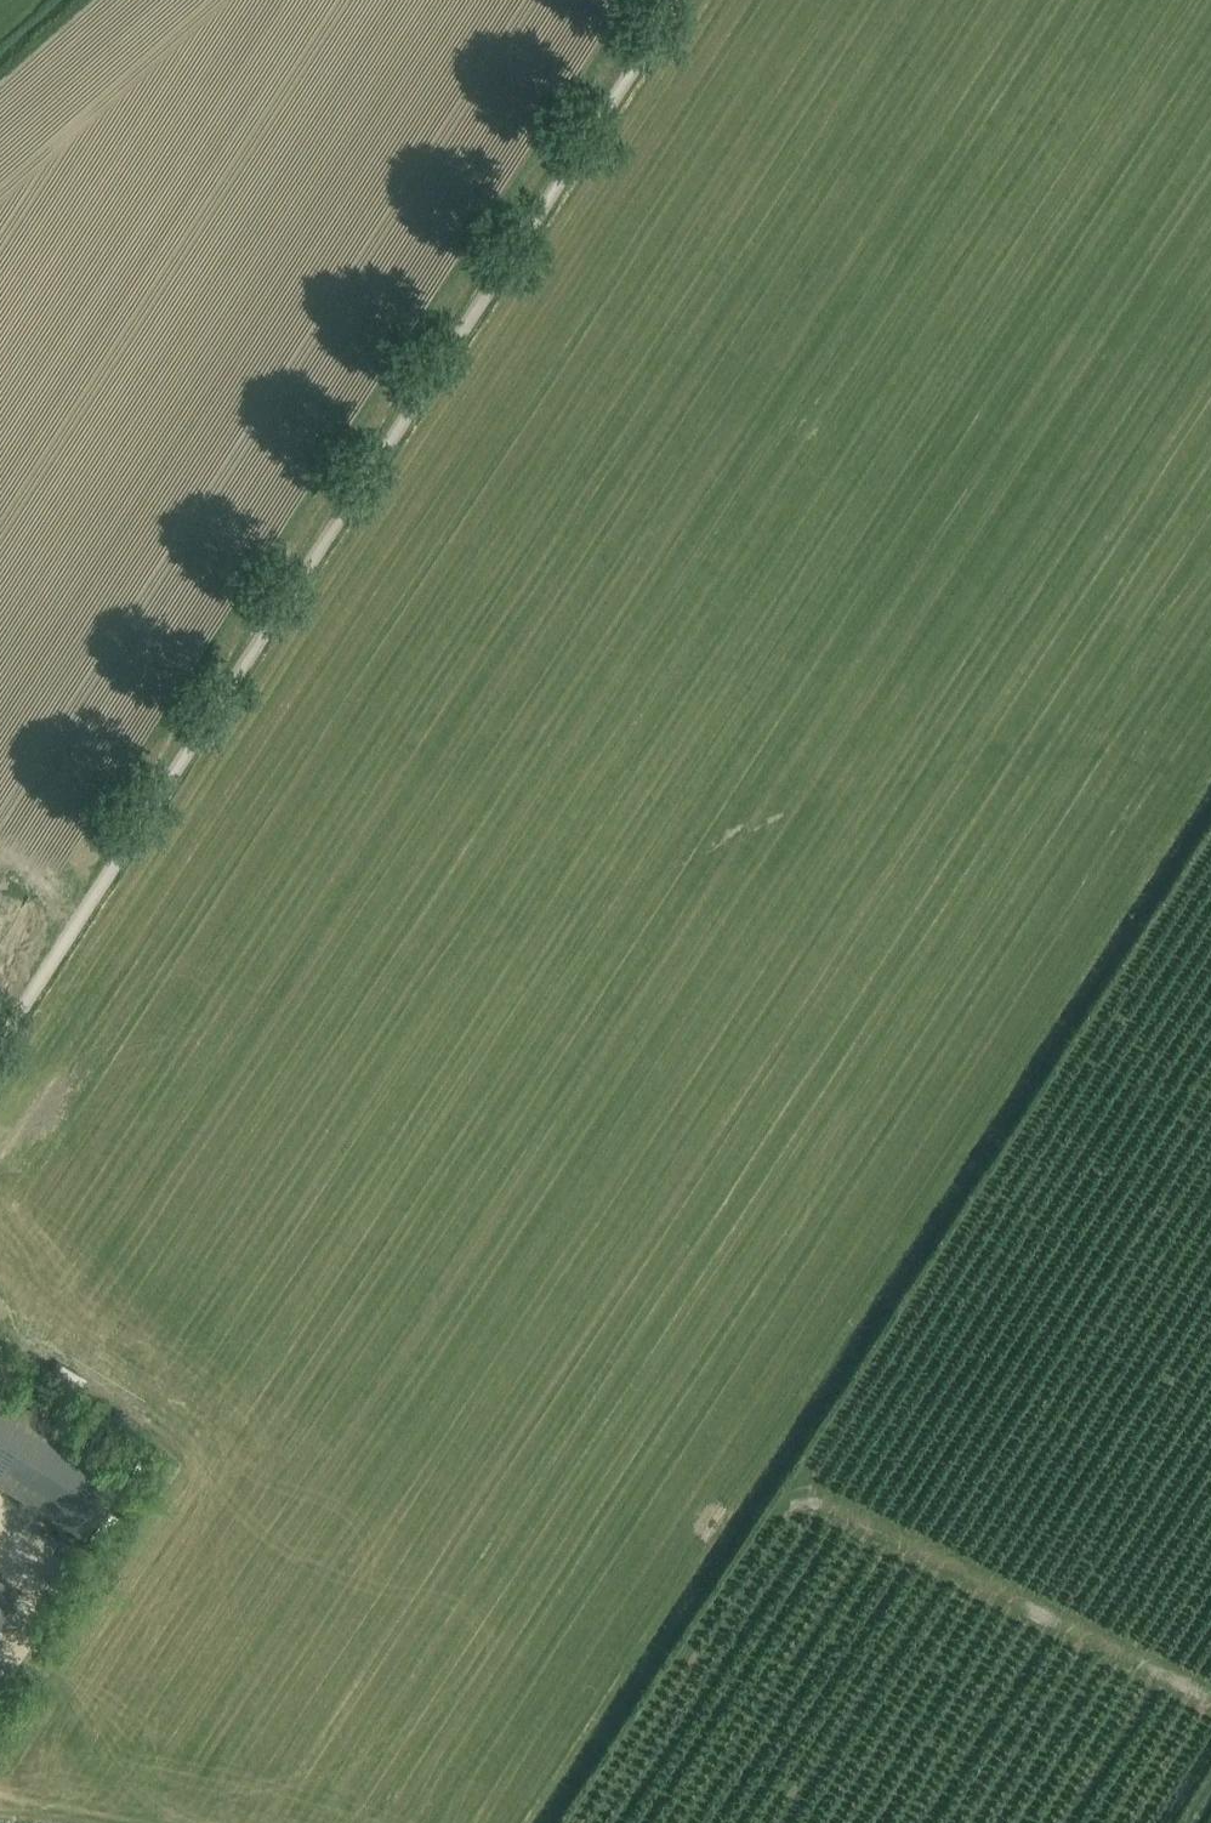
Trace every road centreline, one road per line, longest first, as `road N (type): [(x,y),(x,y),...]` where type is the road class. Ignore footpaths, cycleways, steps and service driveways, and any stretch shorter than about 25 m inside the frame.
road 1 (unclassified): [(0,1043),(679,0)]

